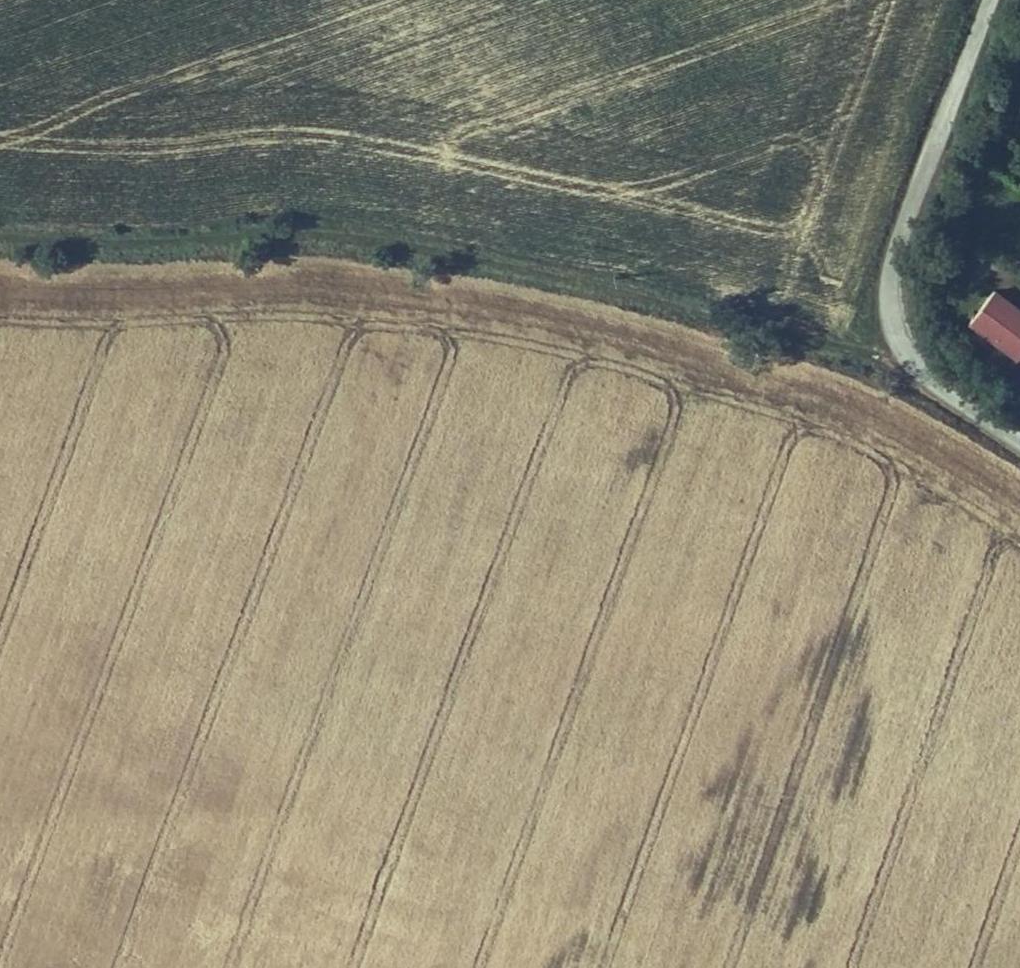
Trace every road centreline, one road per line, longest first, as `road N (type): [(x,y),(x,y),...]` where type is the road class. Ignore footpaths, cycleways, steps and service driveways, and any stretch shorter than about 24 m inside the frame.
road 1 (track): [(0,230),(272,225),(406,237),(905,354)]
road 2 (unclassified): [(992,0),(892,270),(905,354),(954,406),(1019,447)]

